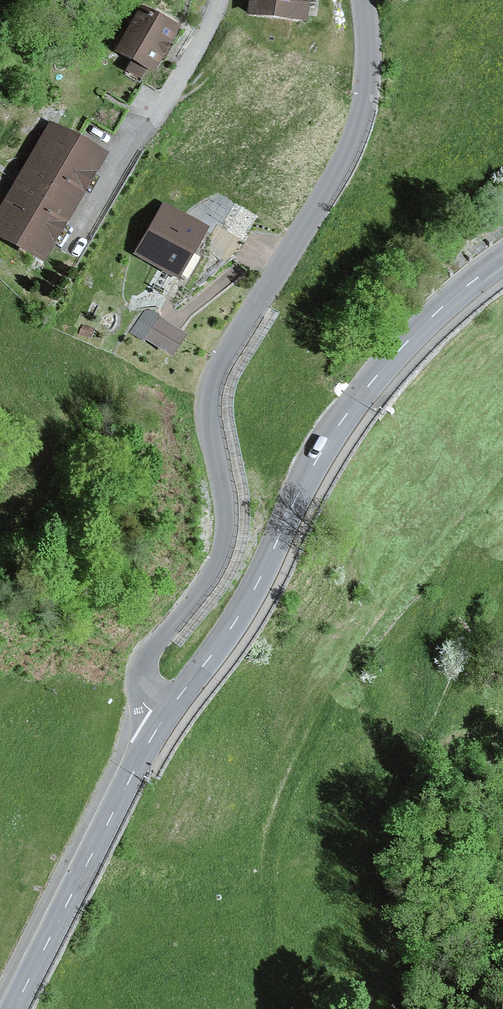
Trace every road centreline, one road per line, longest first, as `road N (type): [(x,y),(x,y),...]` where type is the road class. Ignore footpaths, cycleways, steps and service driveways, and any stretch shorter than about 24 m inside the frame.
road 1 (residential): [(164,717),(144,697),(145,658),(216,566),(225,538),(211,383),(354,139),(367,85),(365,0)]
road 2 (tertiary): [(502,259),(437,312),(341,421),(306,475),(246,605),(164,717)]
road 3 (tertiary): [(164,717),(14,1008)]

